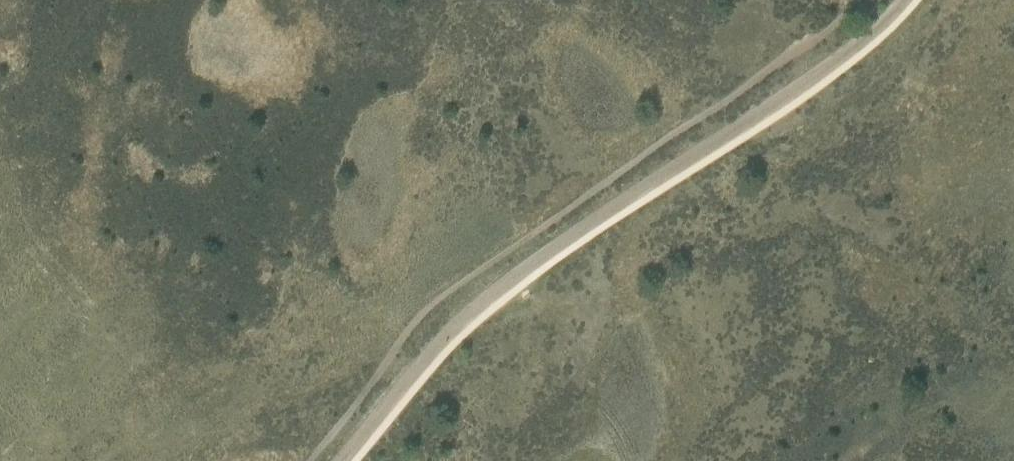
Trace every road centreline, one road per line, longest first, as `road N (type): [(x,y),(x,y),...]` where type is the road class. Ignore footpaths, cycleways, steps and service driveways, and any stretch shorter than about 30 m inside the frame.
road 1 (track): [(341,460),(445,338),(496,293),(842,61),(905,0)]

